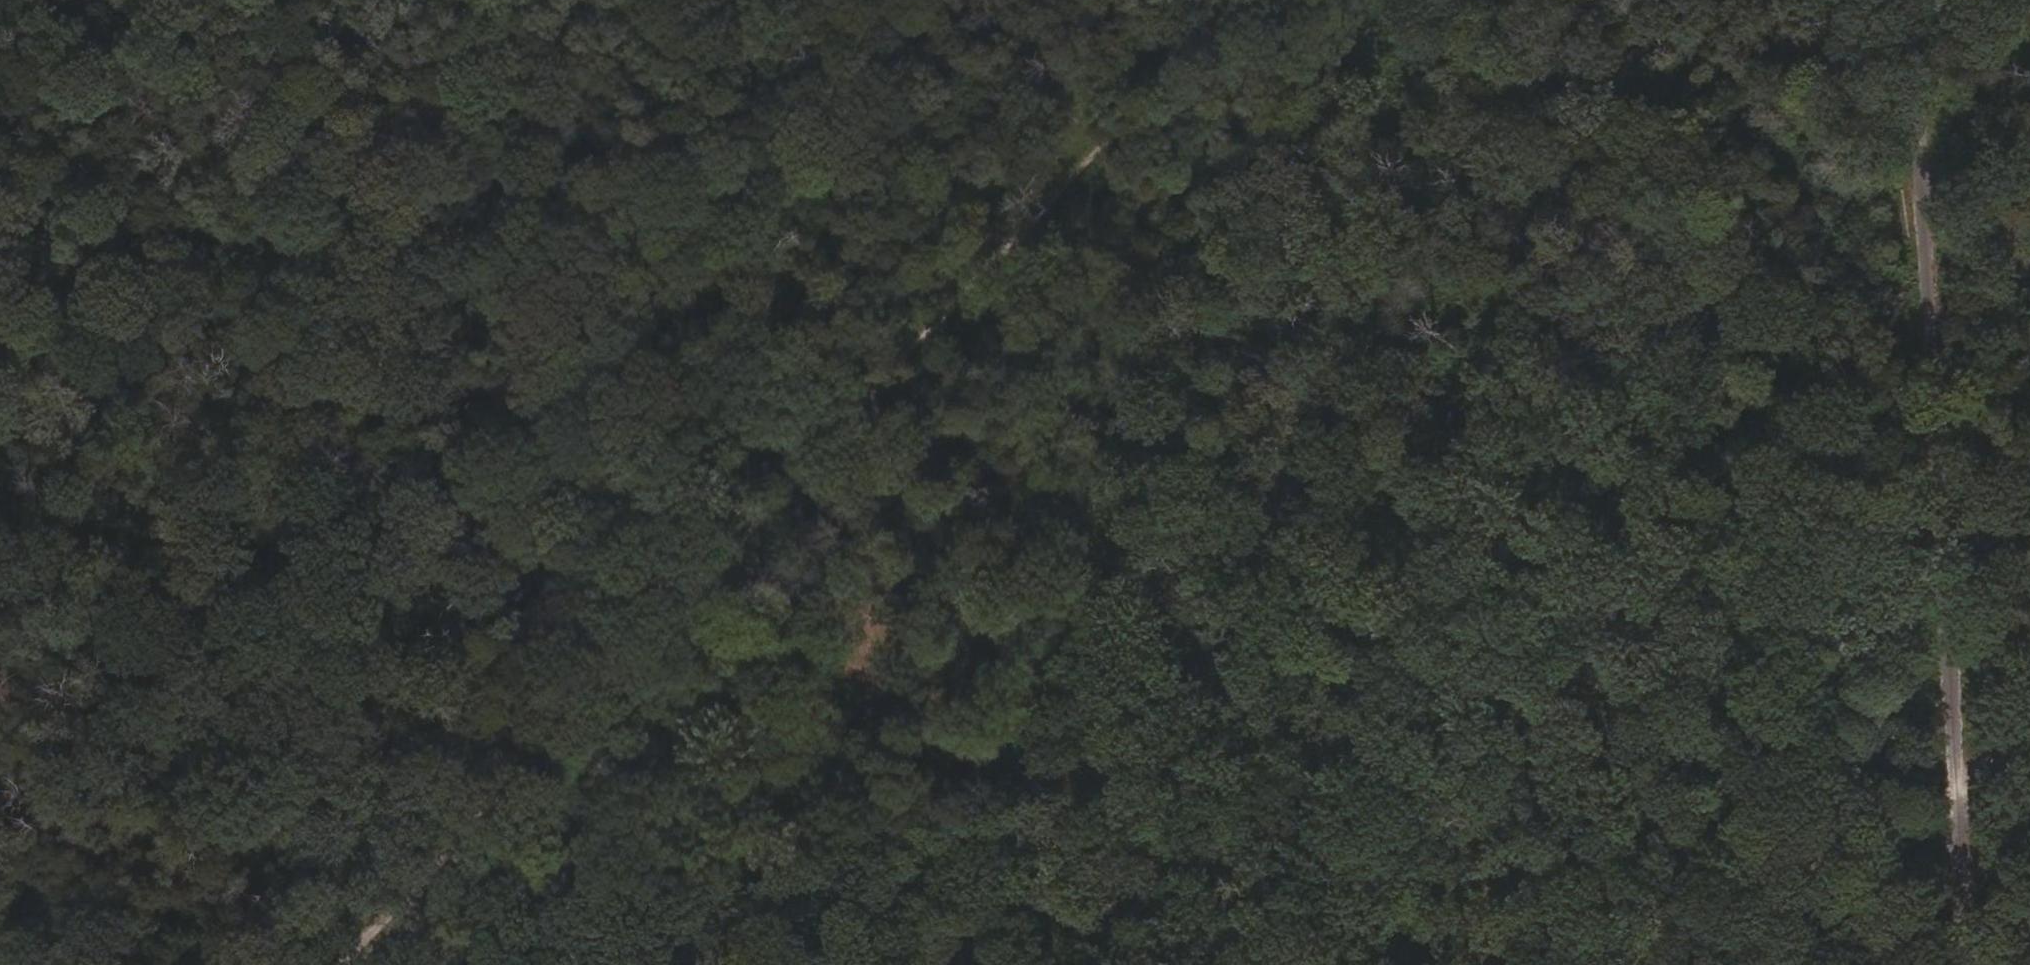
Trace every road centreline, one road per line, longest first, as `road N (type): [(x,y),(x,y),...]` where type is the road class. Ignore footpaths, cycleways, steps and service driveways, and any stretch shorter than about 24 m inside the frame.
road 1 (track): [(356,964),(1257,0)]
road 2 (track): [(1921,0),(1984,964)]

